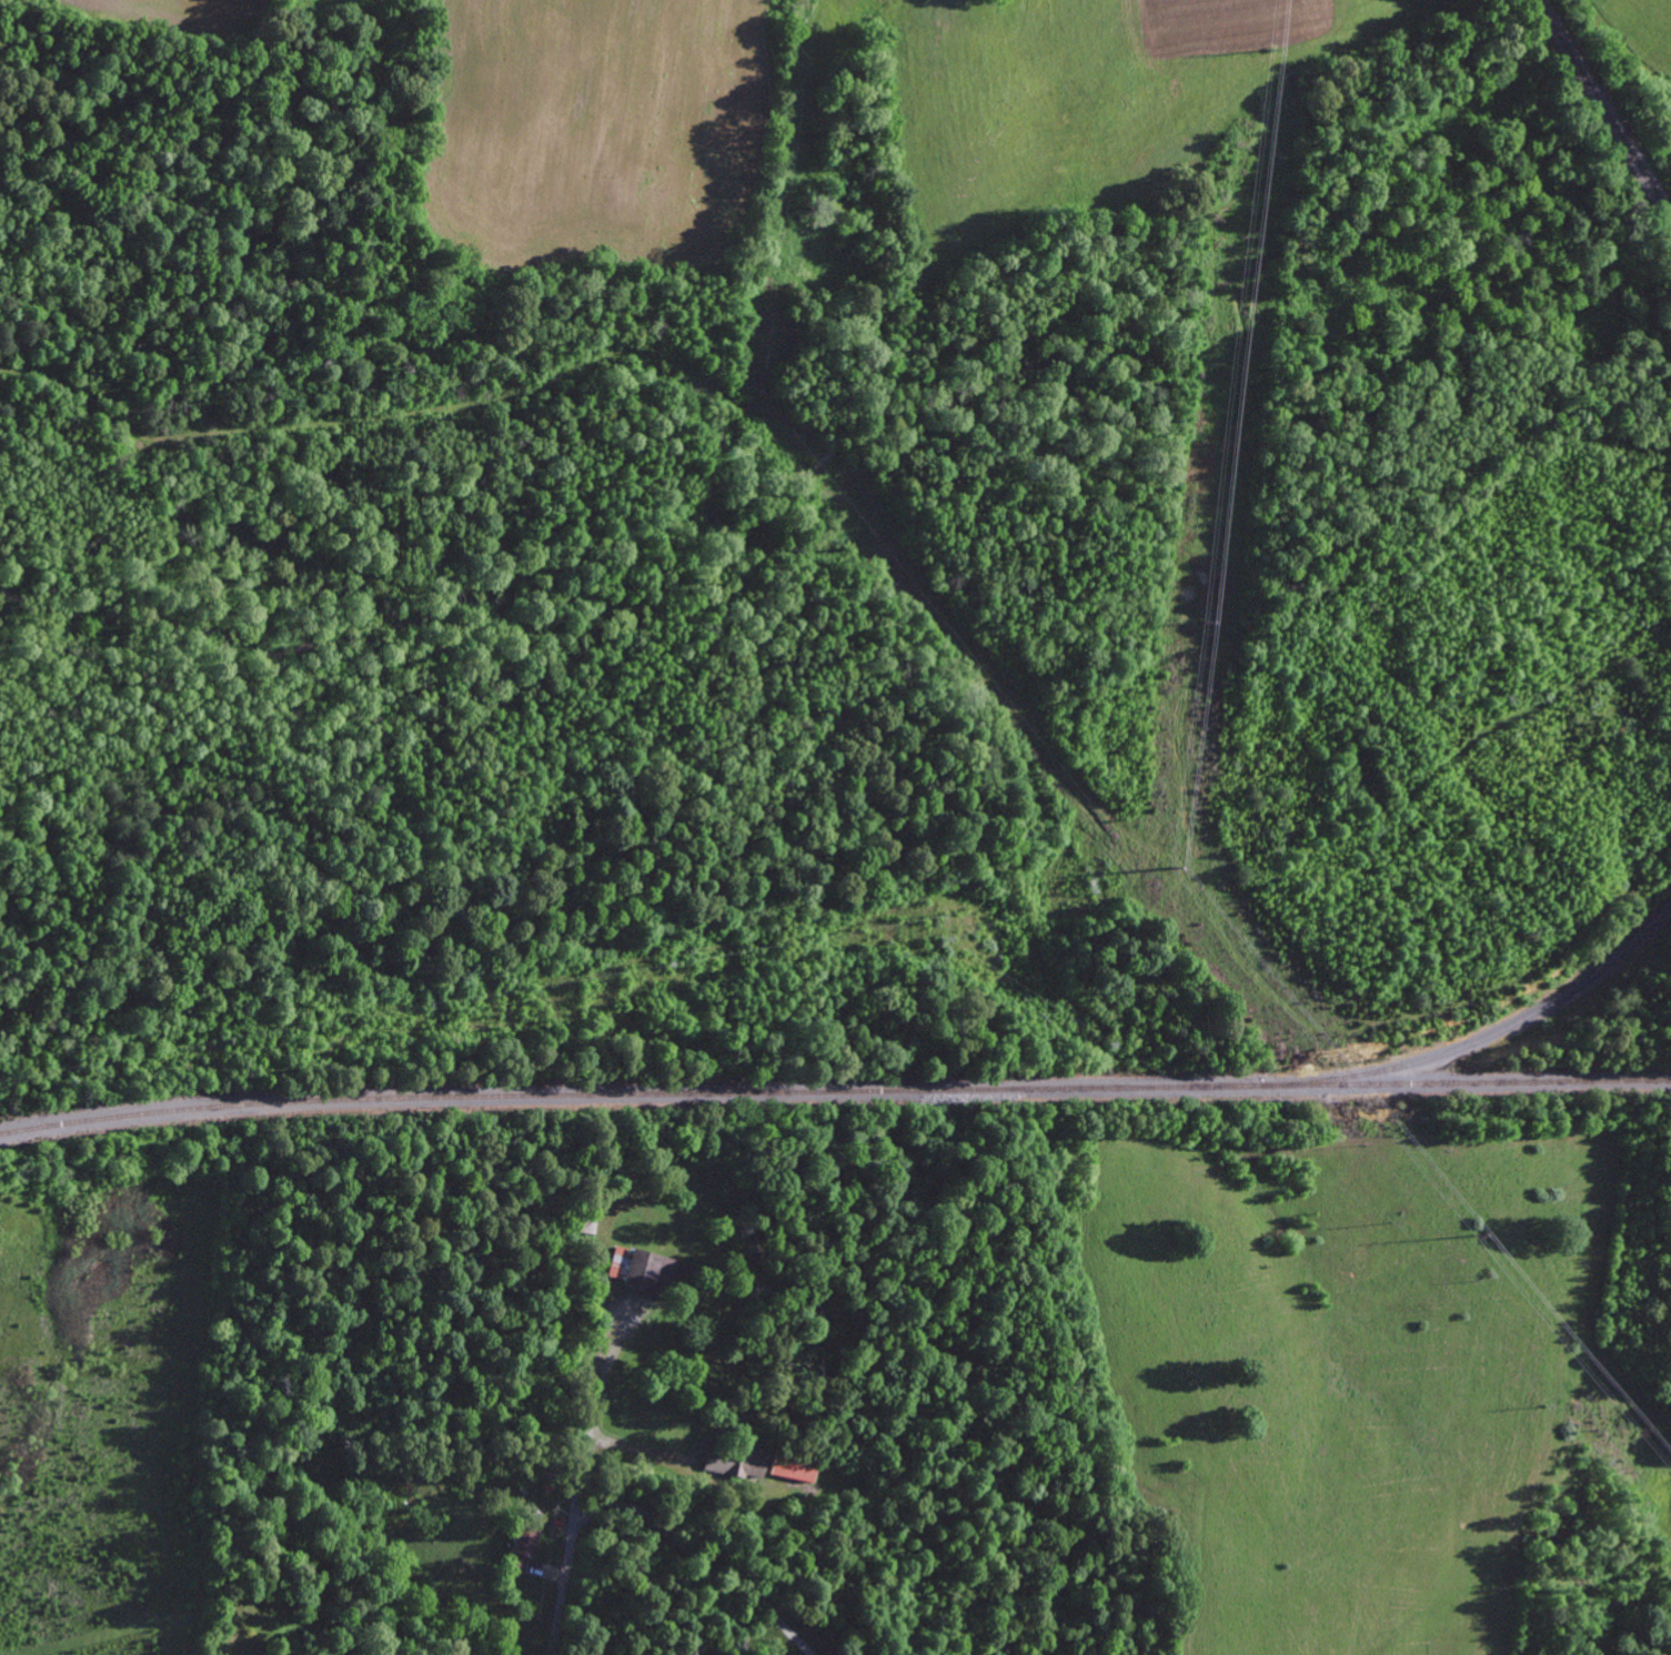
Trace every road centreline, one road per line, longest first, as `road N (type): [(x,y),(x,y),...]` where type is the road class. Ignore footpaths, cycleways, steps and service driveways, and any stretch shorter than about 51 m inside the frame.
road 1 (residential): [(555,1654),(584,1477)]

